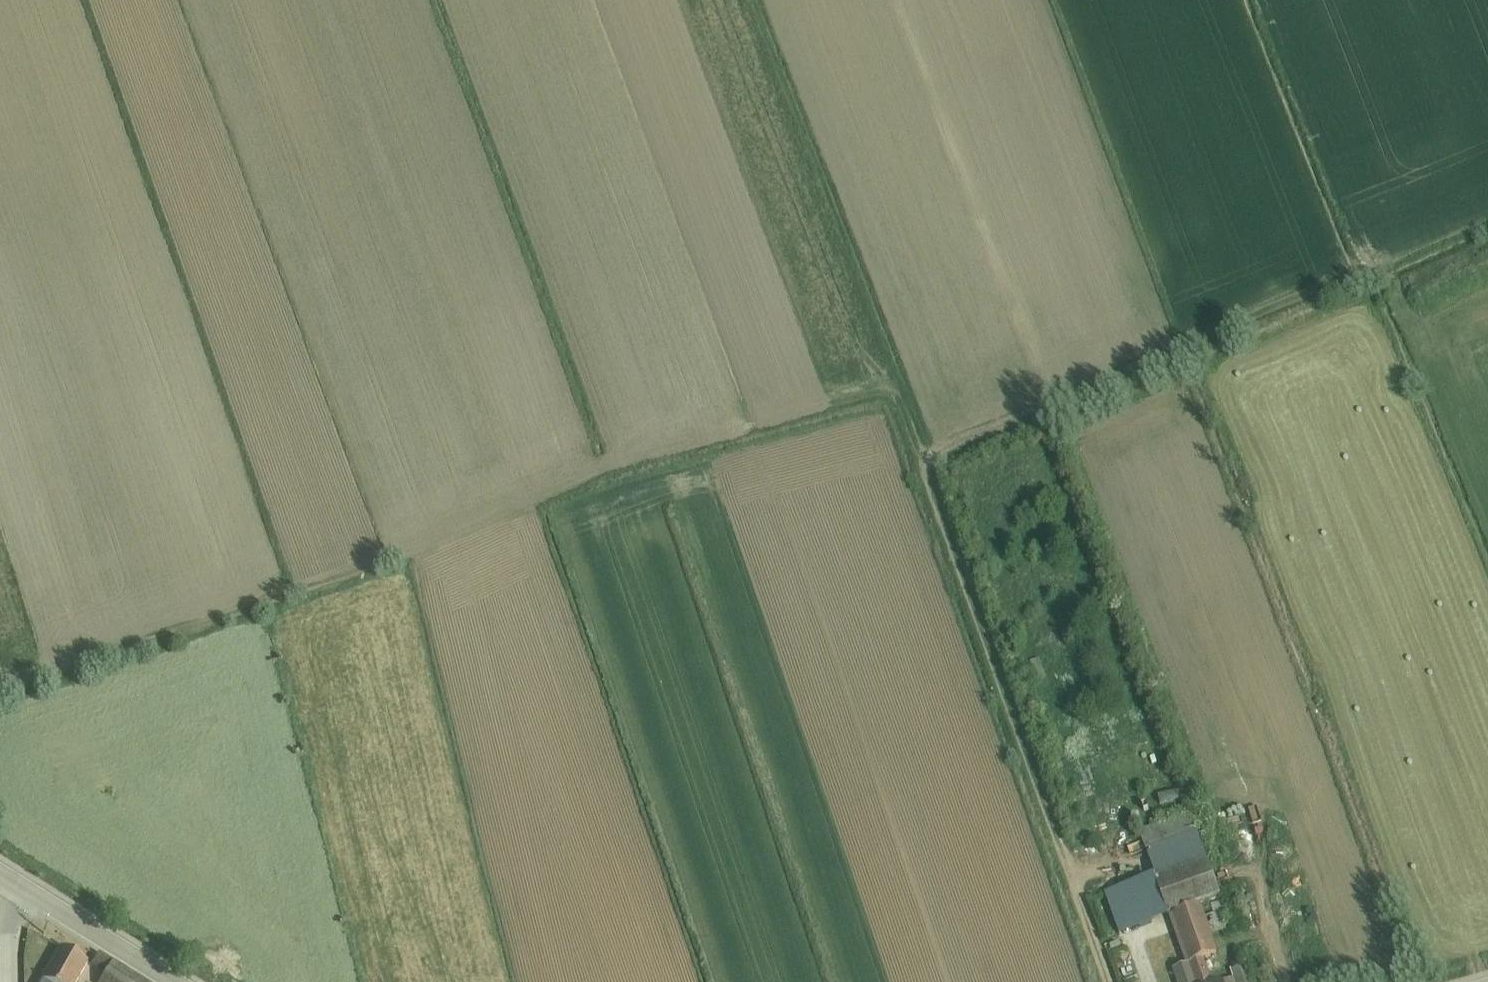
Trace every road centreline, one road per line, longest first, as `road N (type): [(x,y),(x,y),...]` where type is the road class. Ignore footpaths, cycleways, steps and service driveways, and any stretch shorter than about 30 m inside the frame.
road 1 (tertiary): [(162,981),(18,889)]

